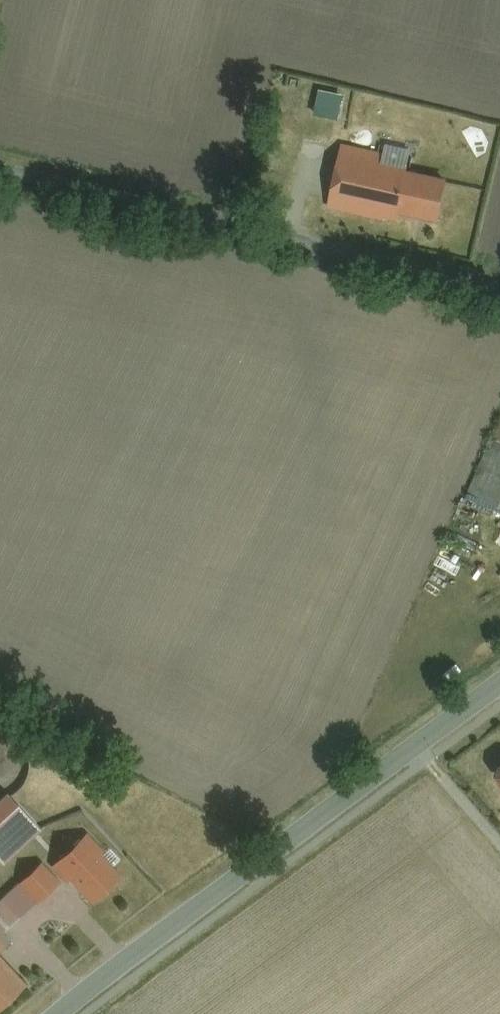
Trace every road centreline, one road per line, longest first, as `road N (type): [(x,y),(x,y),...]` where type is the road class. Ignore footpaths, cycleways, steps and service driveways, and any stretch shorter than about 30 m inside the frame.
road 1 (tertiary): [(61,1013),(499,684)]
road 2 (unclassified): [(0,167),(499,289)]

